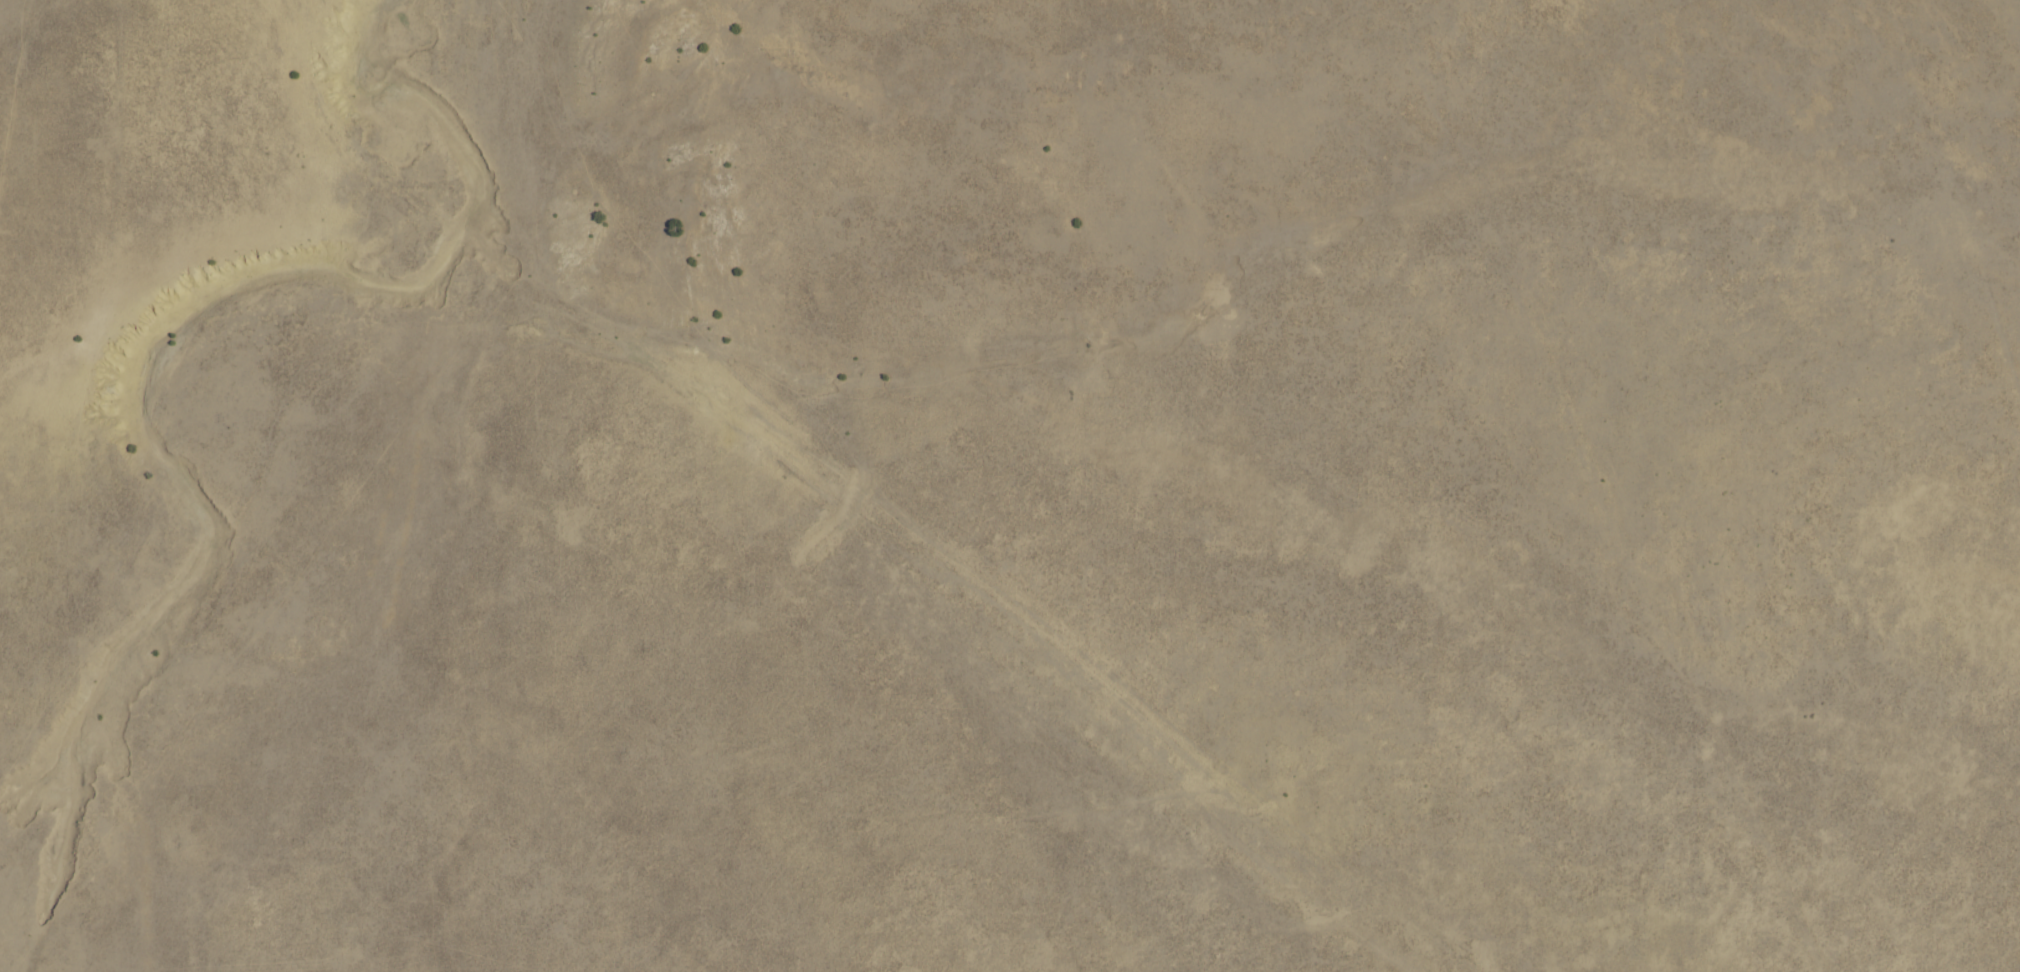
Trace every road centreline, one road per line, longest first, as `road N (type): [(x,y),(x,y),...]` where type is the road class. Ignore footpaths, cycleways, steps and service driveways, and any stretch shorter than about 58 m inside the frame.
road 1 (residential): [(363,971),(130,801),(0,784)]

